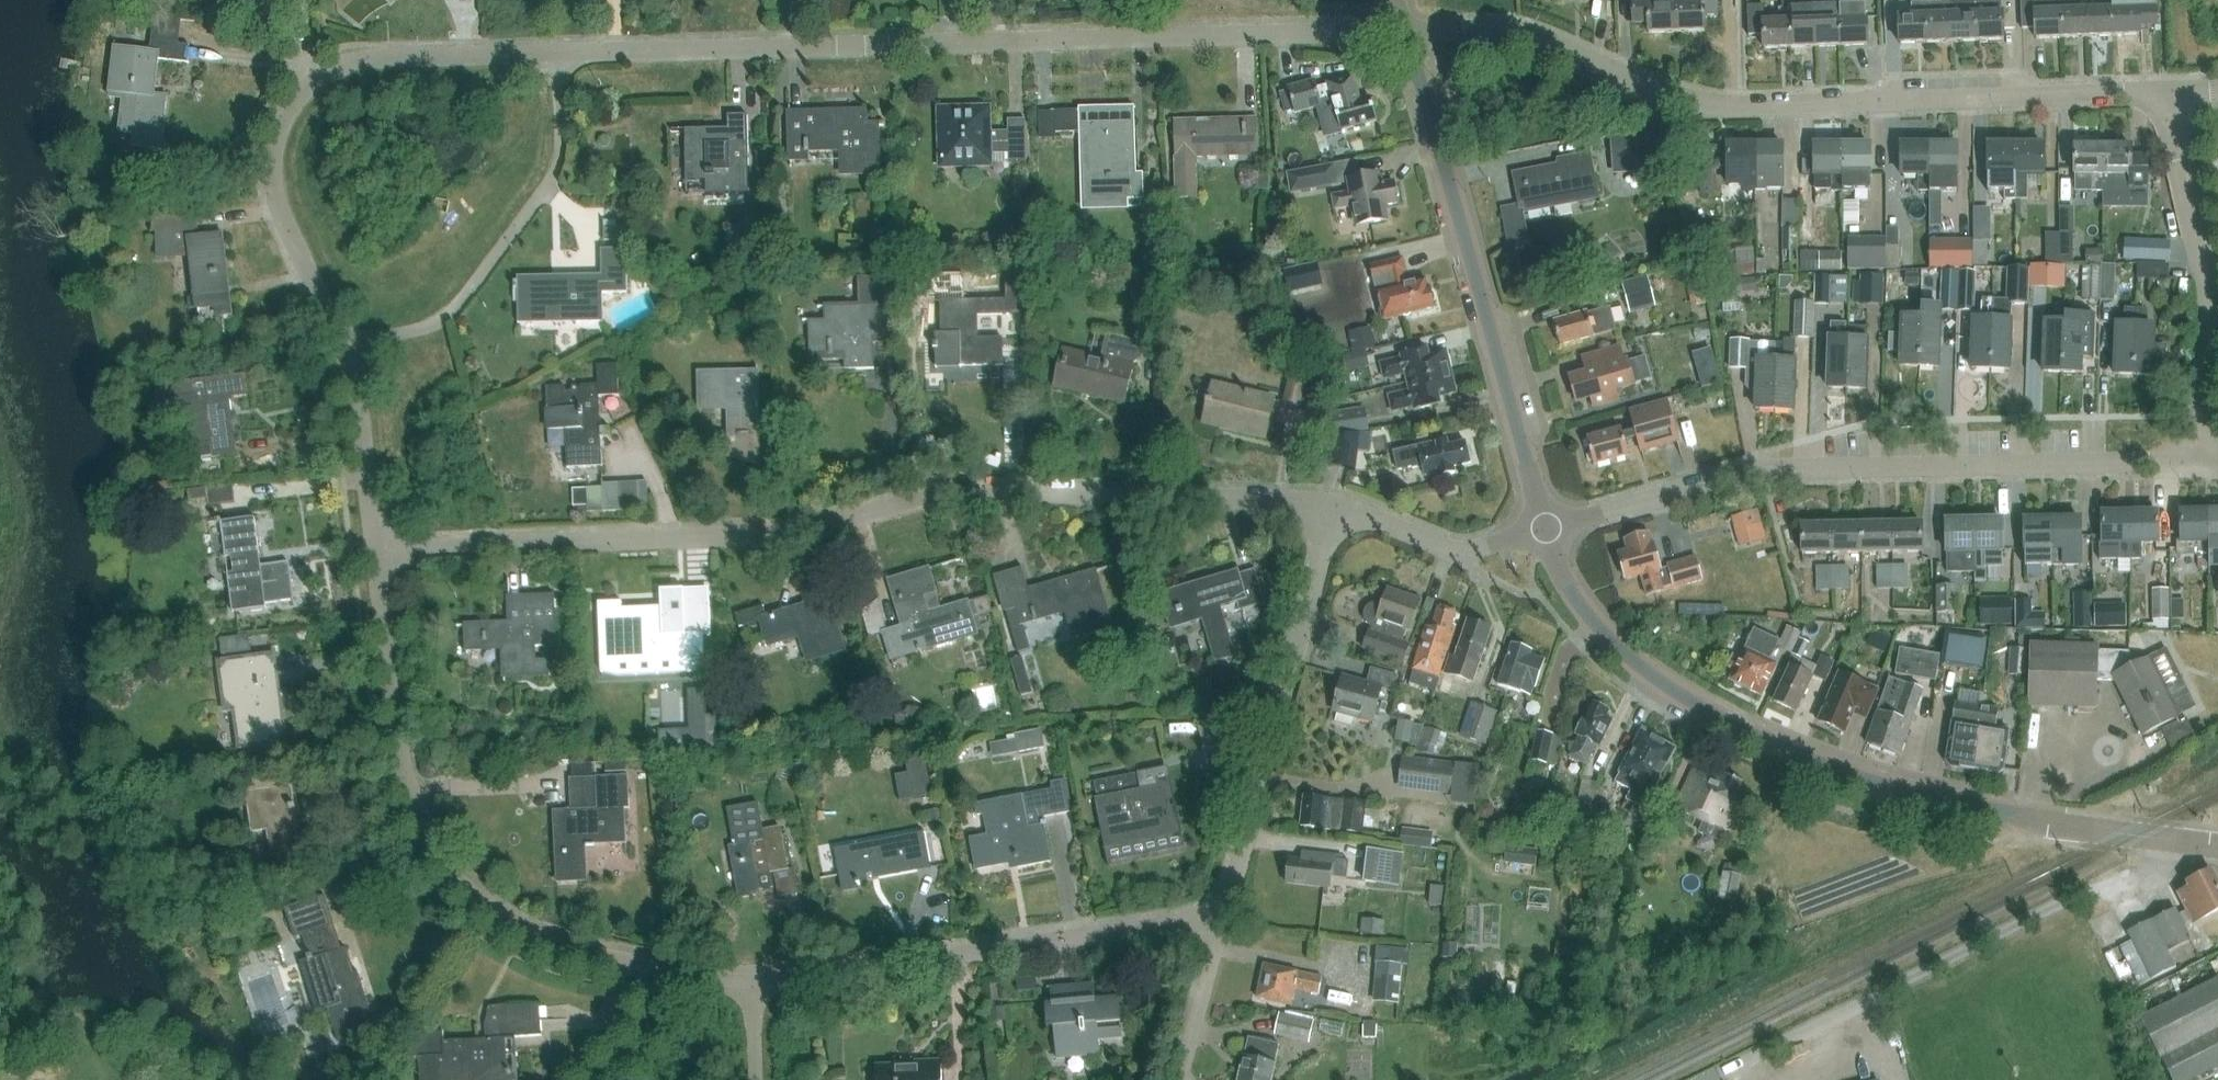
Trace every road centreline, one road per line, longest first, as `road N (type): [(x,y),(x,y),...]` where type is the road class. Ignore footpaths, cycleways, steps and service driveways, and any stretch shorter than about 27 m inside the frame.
road 1 (residential): [(376,550),(833,528),(962,489),(1267,498),(1333,510)]
road 2 (residential): [(566,54),(1401,31)]
road 3 (residential): [(2169,92),(1689,104),(1517,31),(1401,31)]
road 4 (tertiary): [(2217,846),(1981,808),(1768,742),(1623,654),(1572,596),(1545,529)]
road 5 (residential): [(1545,529),(1755,471),(2197,467)]
road 6 (residential): [(668,974),(550,942),(494,914),(455,883),(419,836),(401,791),(376,550)]
road 7 (residential): [(351,348),(277,204),(272,158),(294,93),(317,70),(367,50),(566,54)]
road 8 (tertiary): [(1545,529),(1401,31)]
road 9 (residential): [(1220,923),(752,985)]
road 10 (residential): [(1333,510),(1220,923)]
road 11 (residential): [(351,348),(448,318),(555,191),(570,151),(566,54)]
road 12 (residential): [(2197,467),(2194,406),(2208,339),(2207,287),(2172,144),(2169,92)]
road 13 (residential): [(1545,529),(1467,550),(1333,510)]
road 14 (residential): [(376,550),(351,348)]
road 15 (residential): [(1220,923),(1177,1079)]
road 16 (unclassified): [(595,1079),(651,1030),(668,974)]

